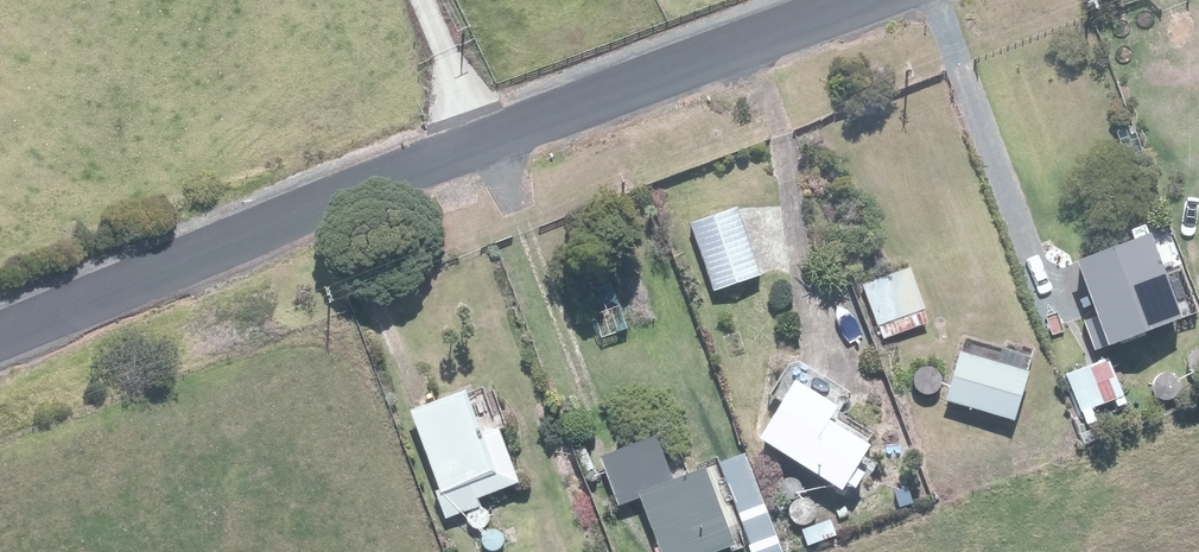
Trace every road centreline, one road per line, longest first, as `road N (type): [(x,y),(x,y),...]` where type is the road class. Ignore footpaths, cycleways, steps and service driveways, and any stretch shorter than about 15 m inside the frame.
road 1 (residential): [(334,202),(870,0)]
road 2 (unclassified): [(0,327),(334,202)]
road 3 (track): [(499,140),(436,0)]

